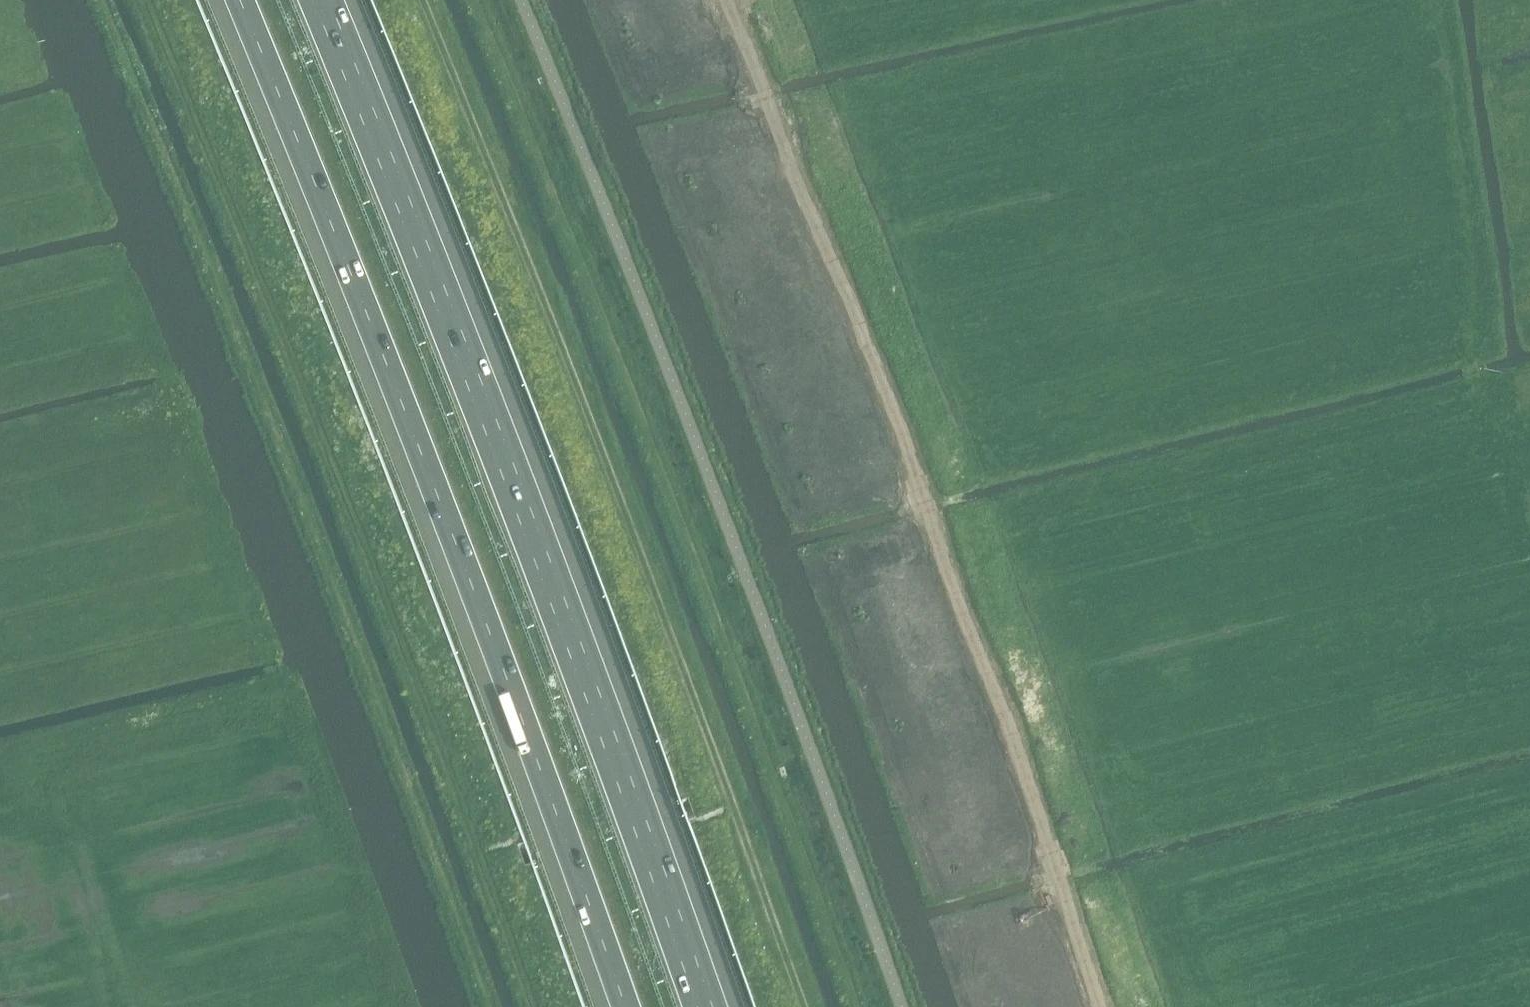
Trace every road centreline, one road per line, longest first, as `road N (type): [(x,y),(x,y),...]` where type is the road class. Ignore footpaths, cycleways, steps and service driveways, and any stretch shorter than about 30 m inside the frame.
road 1 (track): [(144,0),(355,528),(532,1006)]
road 2 (motorway): [(240,0),(493,637),(626,1006)]
road 3 (motorway): [(705,1006),(562,609),(321,0)]
road 4 (track): [(804,1006),(596,437),(423,0)]

